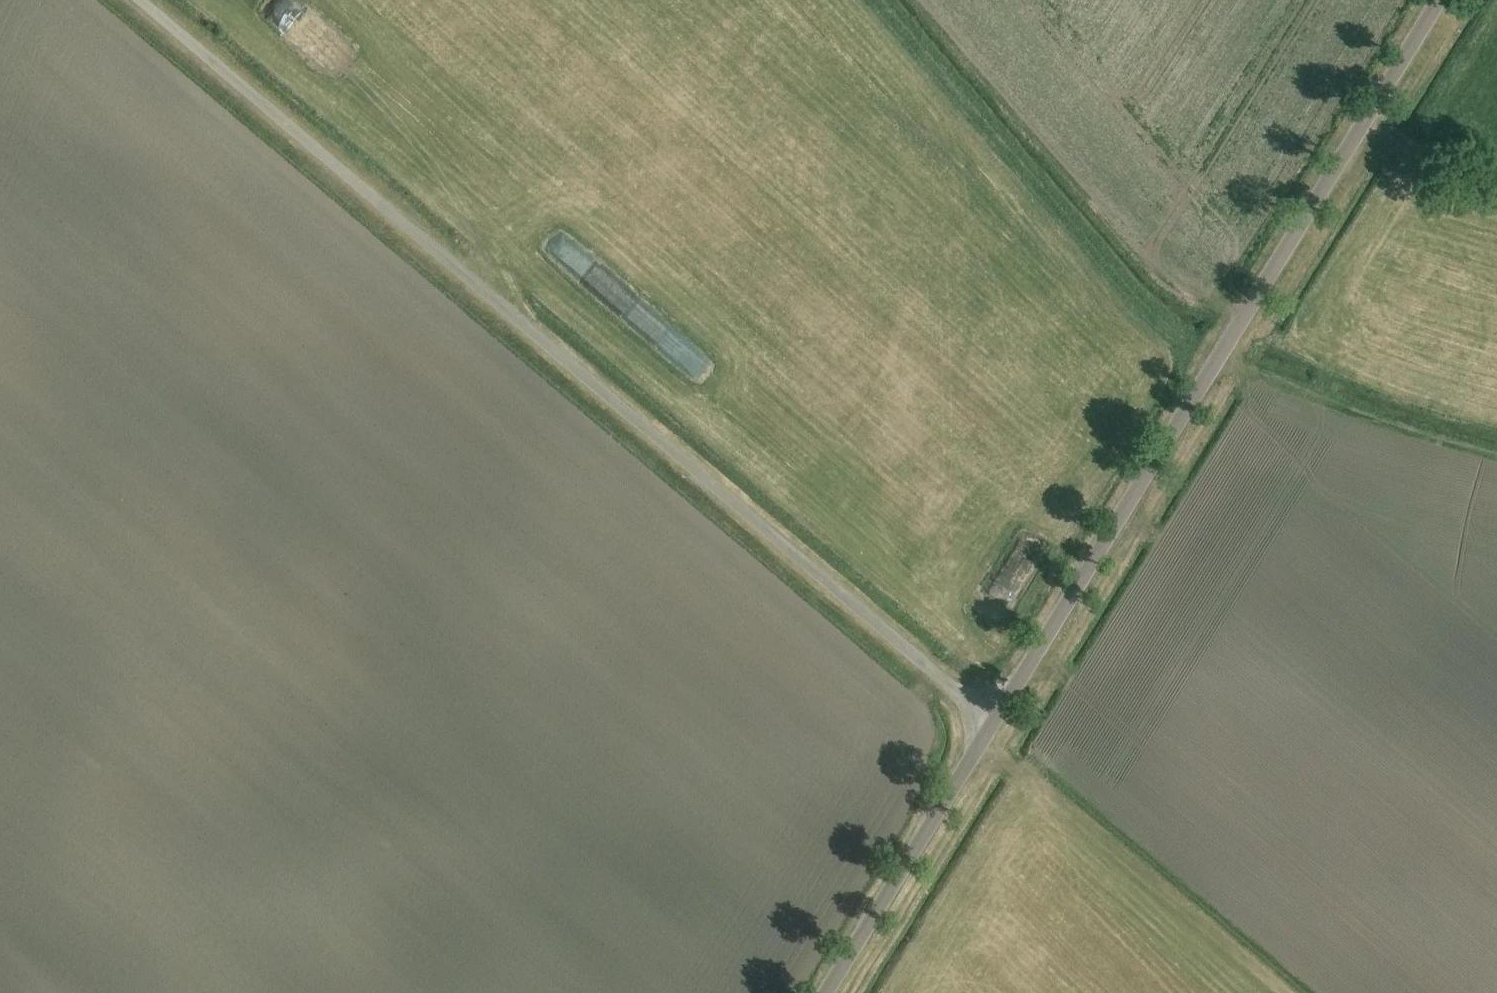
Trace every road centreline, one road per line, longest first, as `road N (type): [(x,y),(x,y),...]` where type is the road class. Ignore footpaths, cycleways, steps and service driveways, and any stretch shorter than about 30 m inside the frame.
road 1 (unclassified): [(138,0),(991,720)]
road 2 (unclassified): [(1437,0),(991,720)]
road 3 (unclassified): [(991,720),(823,992)]

